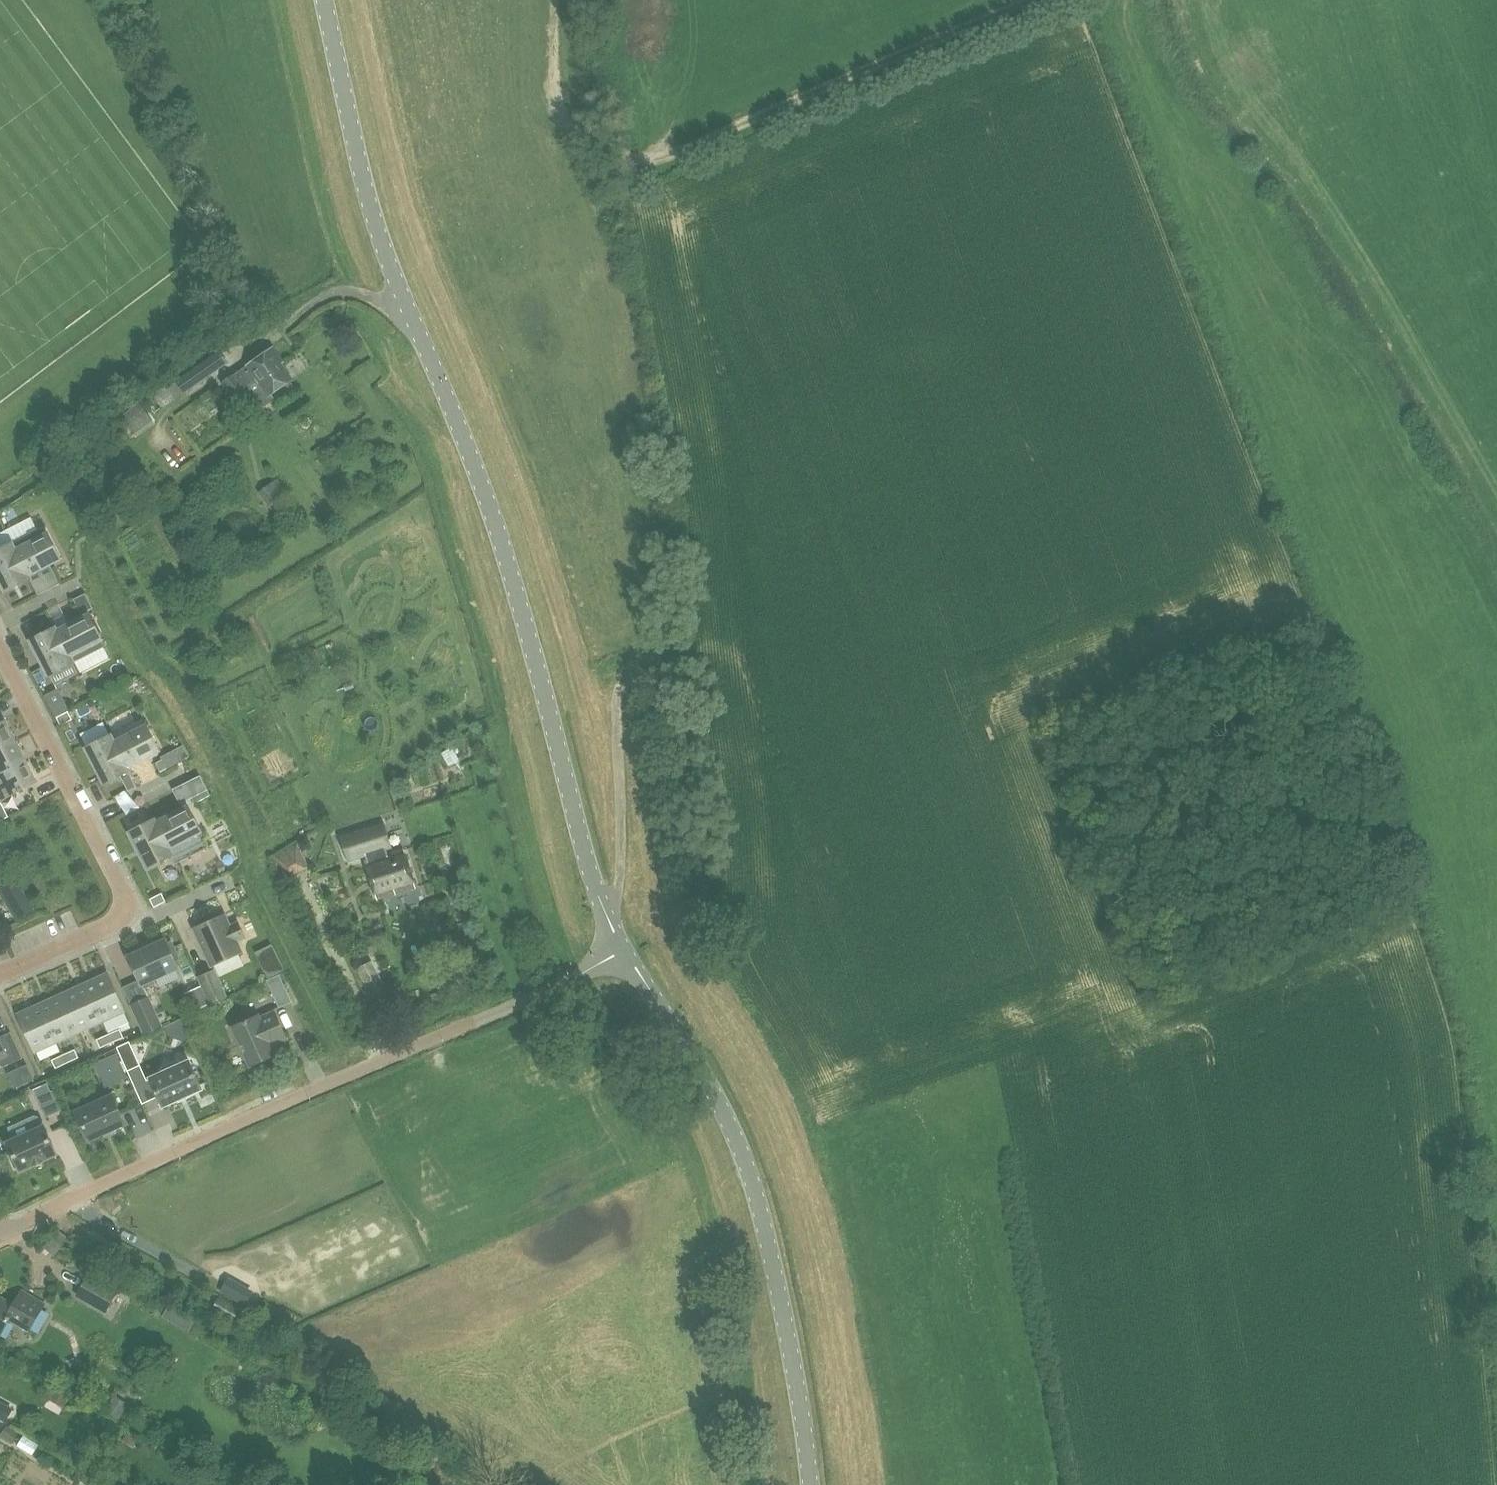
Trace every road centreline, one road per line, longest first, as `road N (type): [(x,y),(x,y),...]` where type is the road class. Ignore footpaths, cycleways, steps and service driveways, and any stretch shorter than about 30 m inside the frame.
road 1 (tertiary): [(625,948),(592,877),(496,525),(371,206),(324,0)]
road 2 (residential): [(0,1231),(625,948)]
road 3 (tertiary): [(810,1484),(787,1324),(753,1185),(697,1061),(625,948)]
road 4 (residential): [(0,652),(124,901),(111,924),(0,975)]
road 5 (track): [(610,921),(620,861),(622,687),(654,661),(698,650)]

